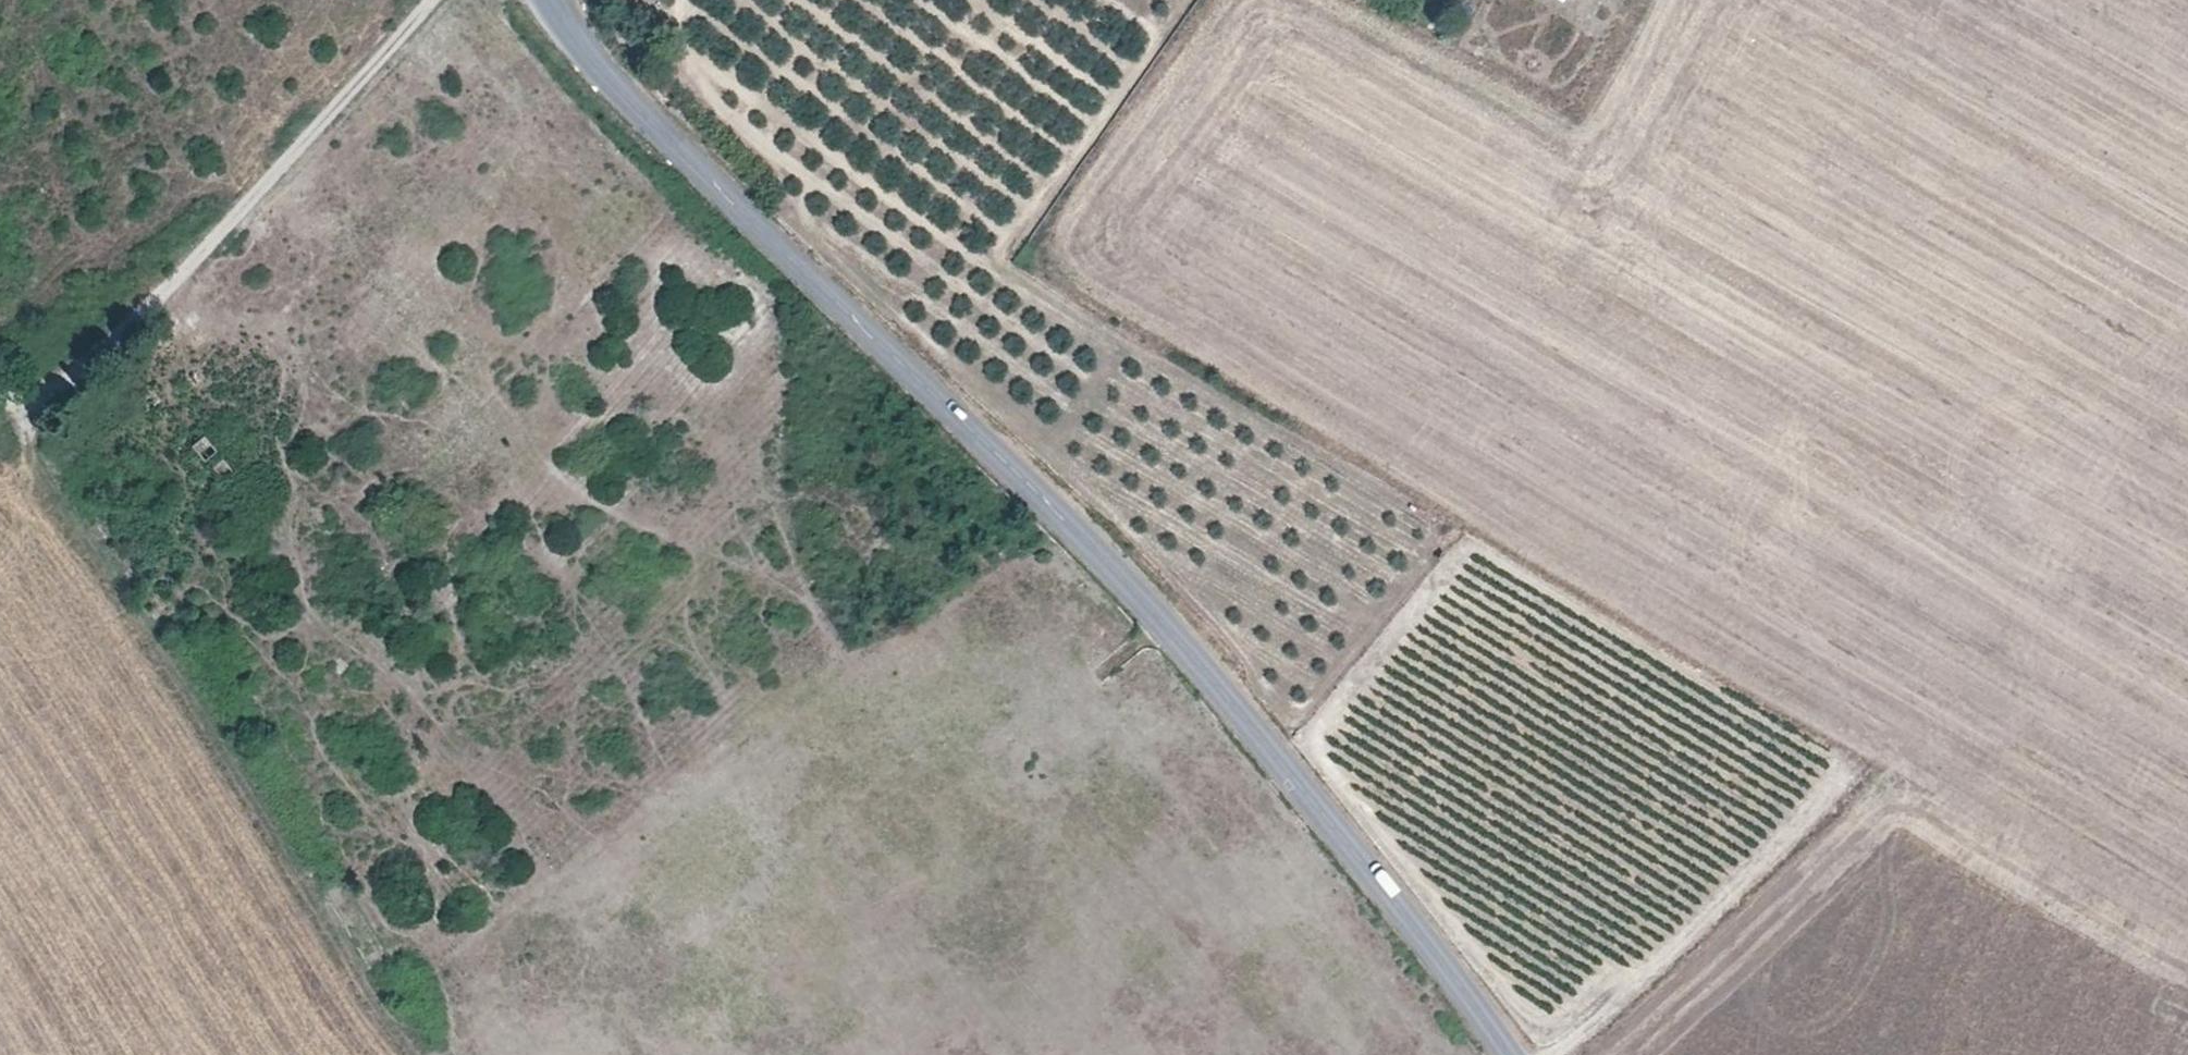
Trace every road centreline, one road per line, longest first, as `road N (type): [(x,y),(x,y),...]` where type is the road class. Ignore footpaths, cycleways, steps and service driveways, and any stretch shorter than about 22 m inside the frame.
road 1 (tertiary): [(1510,1054),(1429,944),(1164,622),(726,200),(605,73),(553,0)]
road 2 (track): [(0,388),(26,413),(46,403),(226,226),(435,0)]

